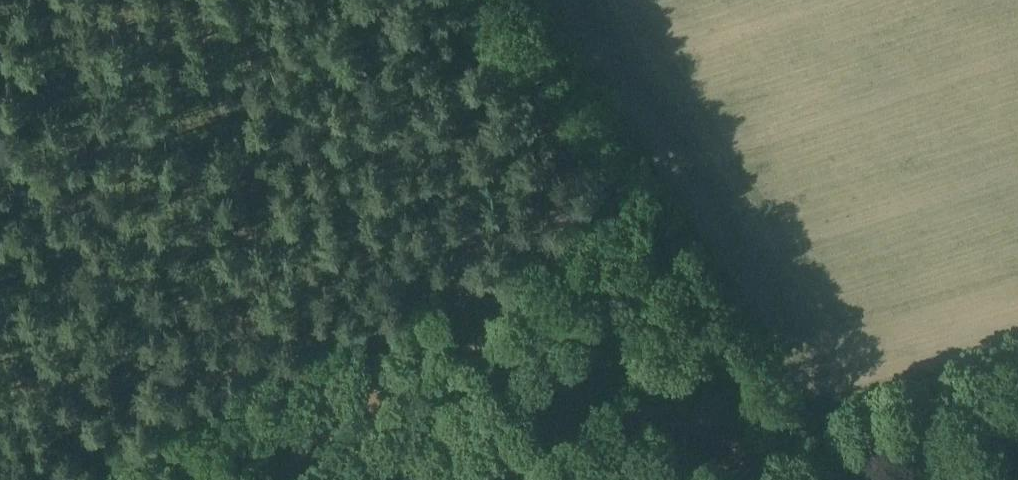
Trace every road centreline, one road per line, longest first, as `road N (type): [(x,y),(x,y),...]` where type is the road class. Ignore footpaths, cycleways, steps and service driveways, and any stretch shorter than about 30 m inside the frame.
road 1 (track): [(15,479),(643,186),(838,479)]
road 2 (track): [(295,479),(262,384),(197,0)]
road 3 (track): [(799,421),(1017,360)]
road 4 (track): [(643,186),(521,0)]

